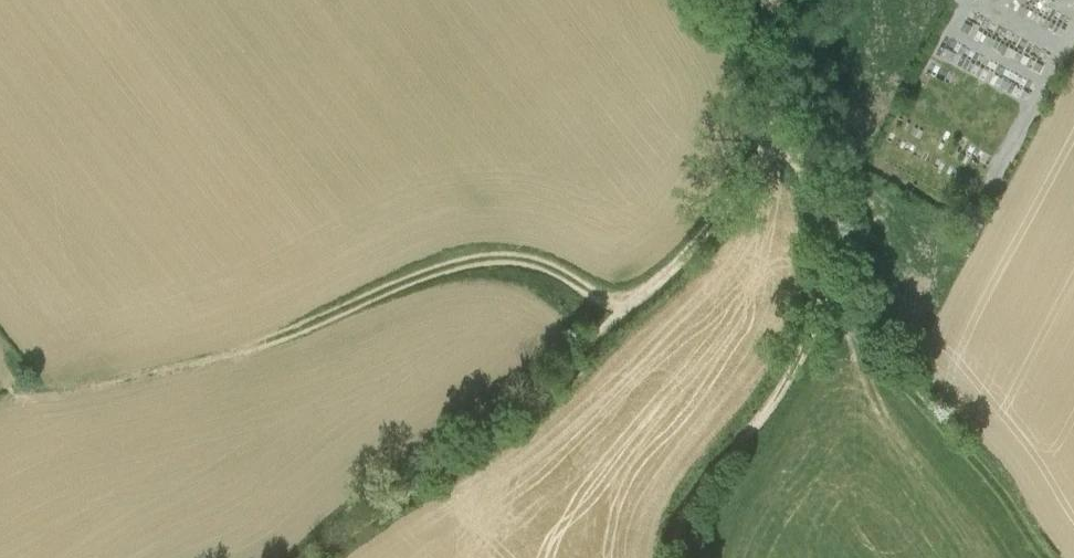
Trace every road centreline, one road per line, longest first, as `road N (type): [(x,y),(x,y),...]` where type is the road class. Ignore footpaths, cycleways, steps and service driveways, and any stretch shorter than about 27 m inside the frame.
road 1 (track): [(671,557),(702,483),(750,432),(792,370),(817,313),(821,219),(800,165),(778,138)]
road 2 (track): [(315,557),(455,461),(624,313)]
road 3 (track): [(624,313),(541,265),(501,259),(375,293),(293,333)]
road 4 (track): [(624,313),(682,264),(778,138)]
road 5 (track): [(778,138),(739,0)]

